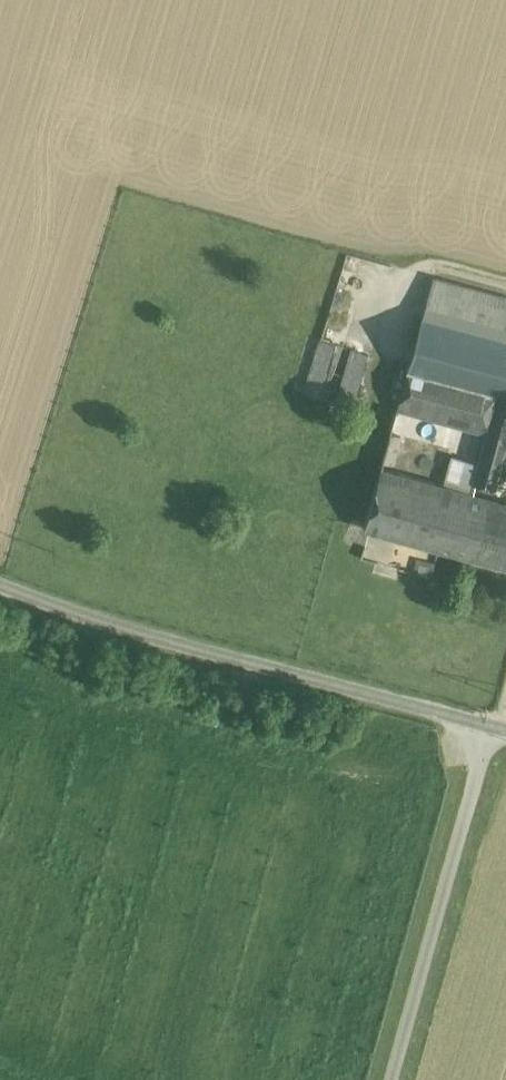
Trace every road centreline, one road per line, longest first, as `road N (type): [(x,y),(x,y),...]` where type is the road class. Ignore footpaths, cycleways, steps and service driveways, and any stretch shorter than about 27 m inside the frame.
road 1 (unclassified): [(0,586),(100,625),(505,730)]

